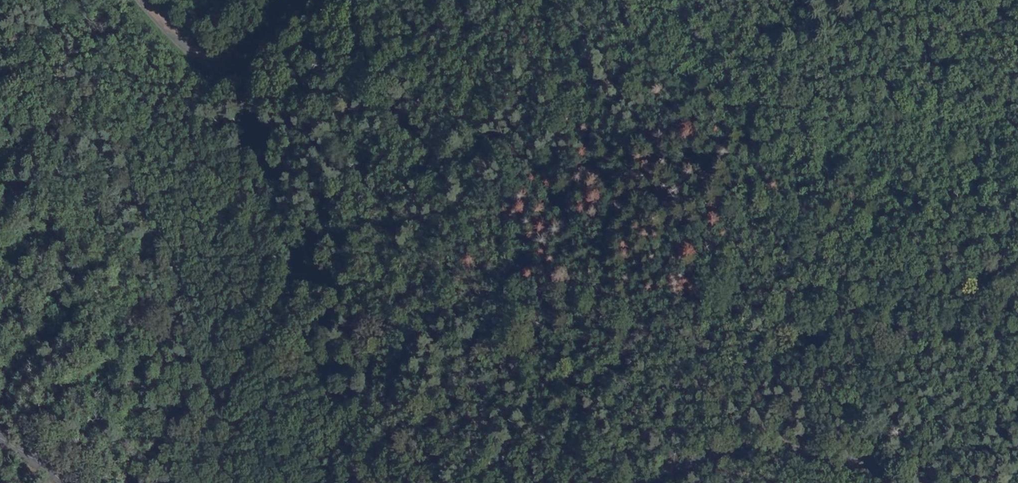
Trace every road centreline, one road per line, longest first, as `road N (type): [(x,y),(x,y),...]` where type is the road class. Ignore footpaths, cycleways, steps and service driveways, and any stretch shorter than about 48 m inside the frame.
road 1 (tertiary): [(677,482),(750,458),(838,464),(892,482)]
road 2 (unclassified): [(144,0),(187,50),(211,63),(242,54),(292,0)]

